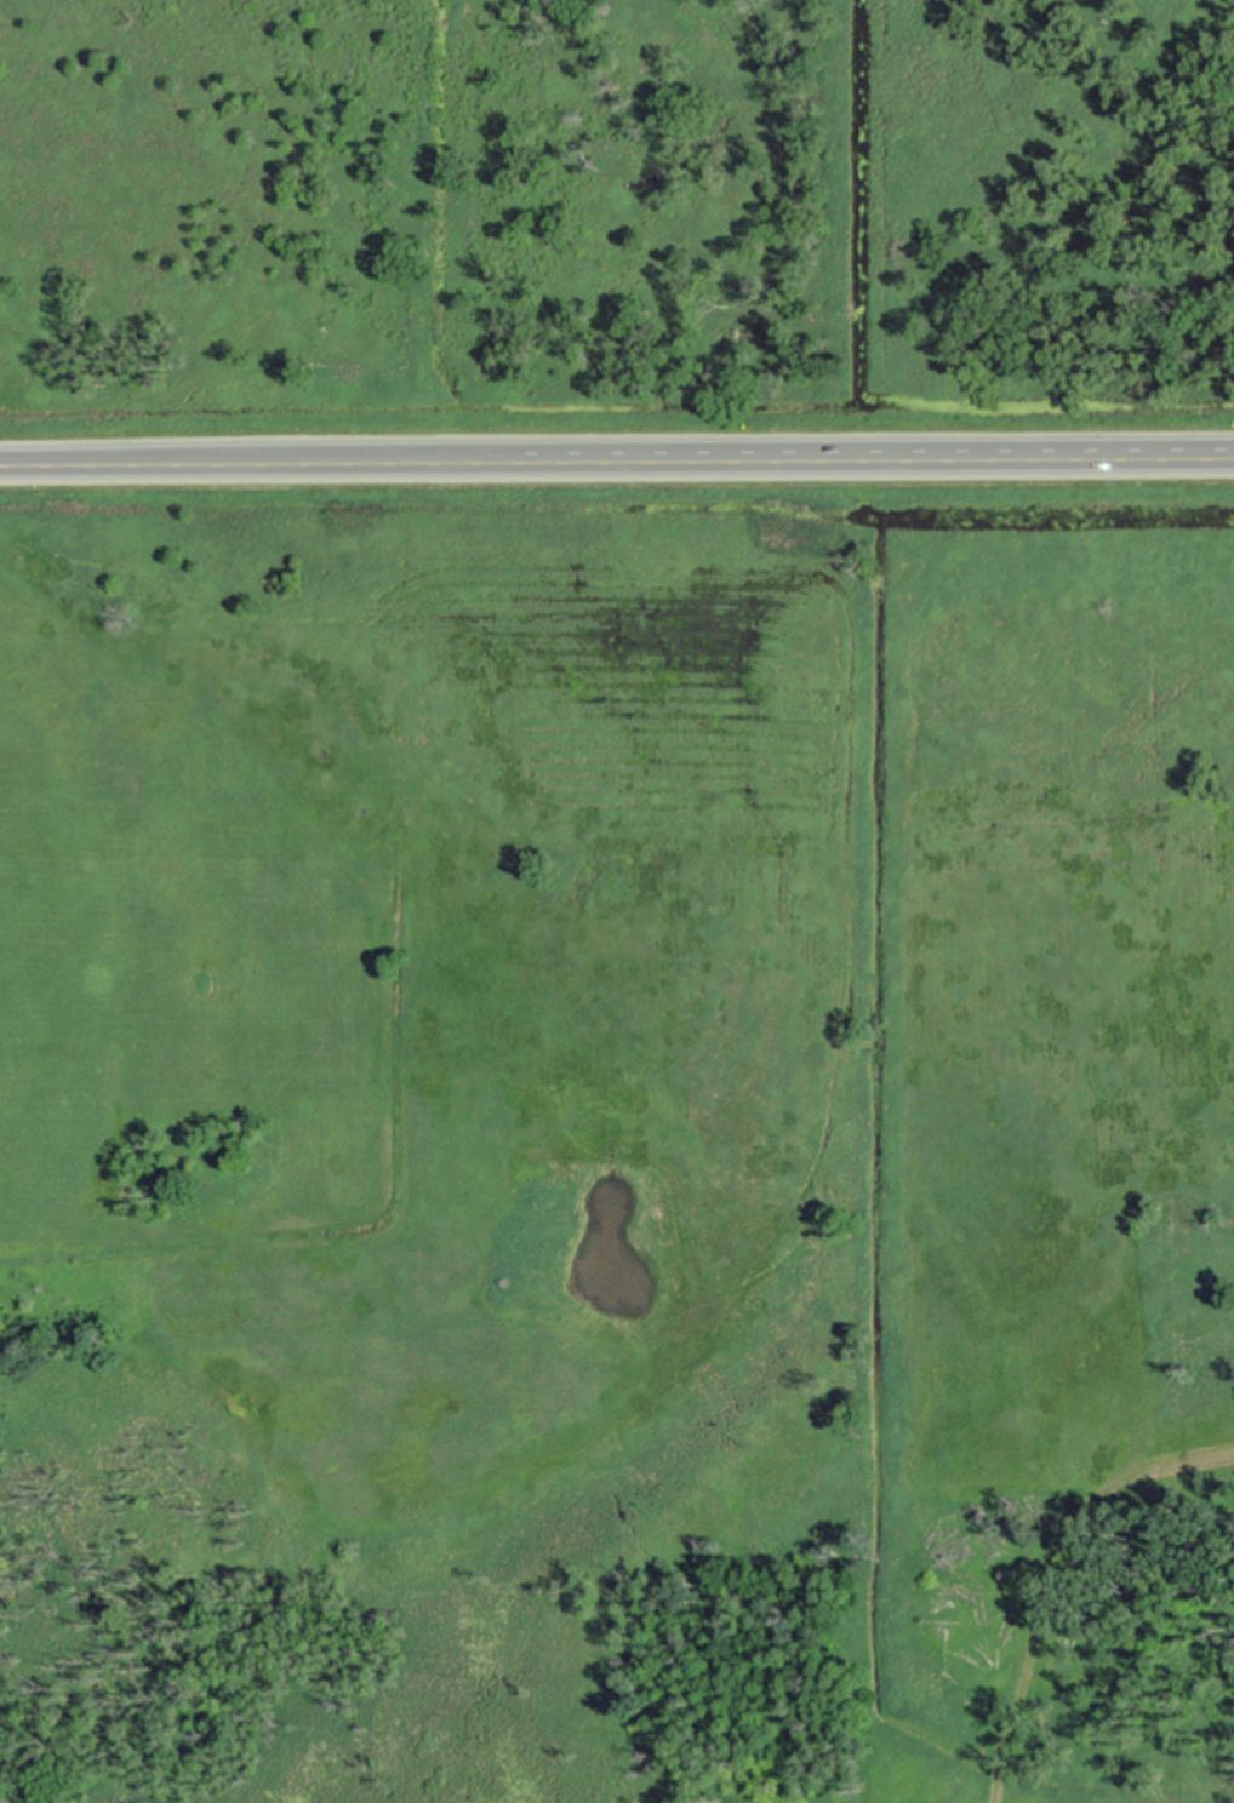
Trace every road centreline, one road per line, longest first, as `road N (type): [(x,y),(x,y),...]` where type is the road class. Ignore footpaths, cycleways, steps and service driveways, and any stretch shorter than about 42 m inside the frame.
road 1 (primary): [(1233,462),(0,468)]

